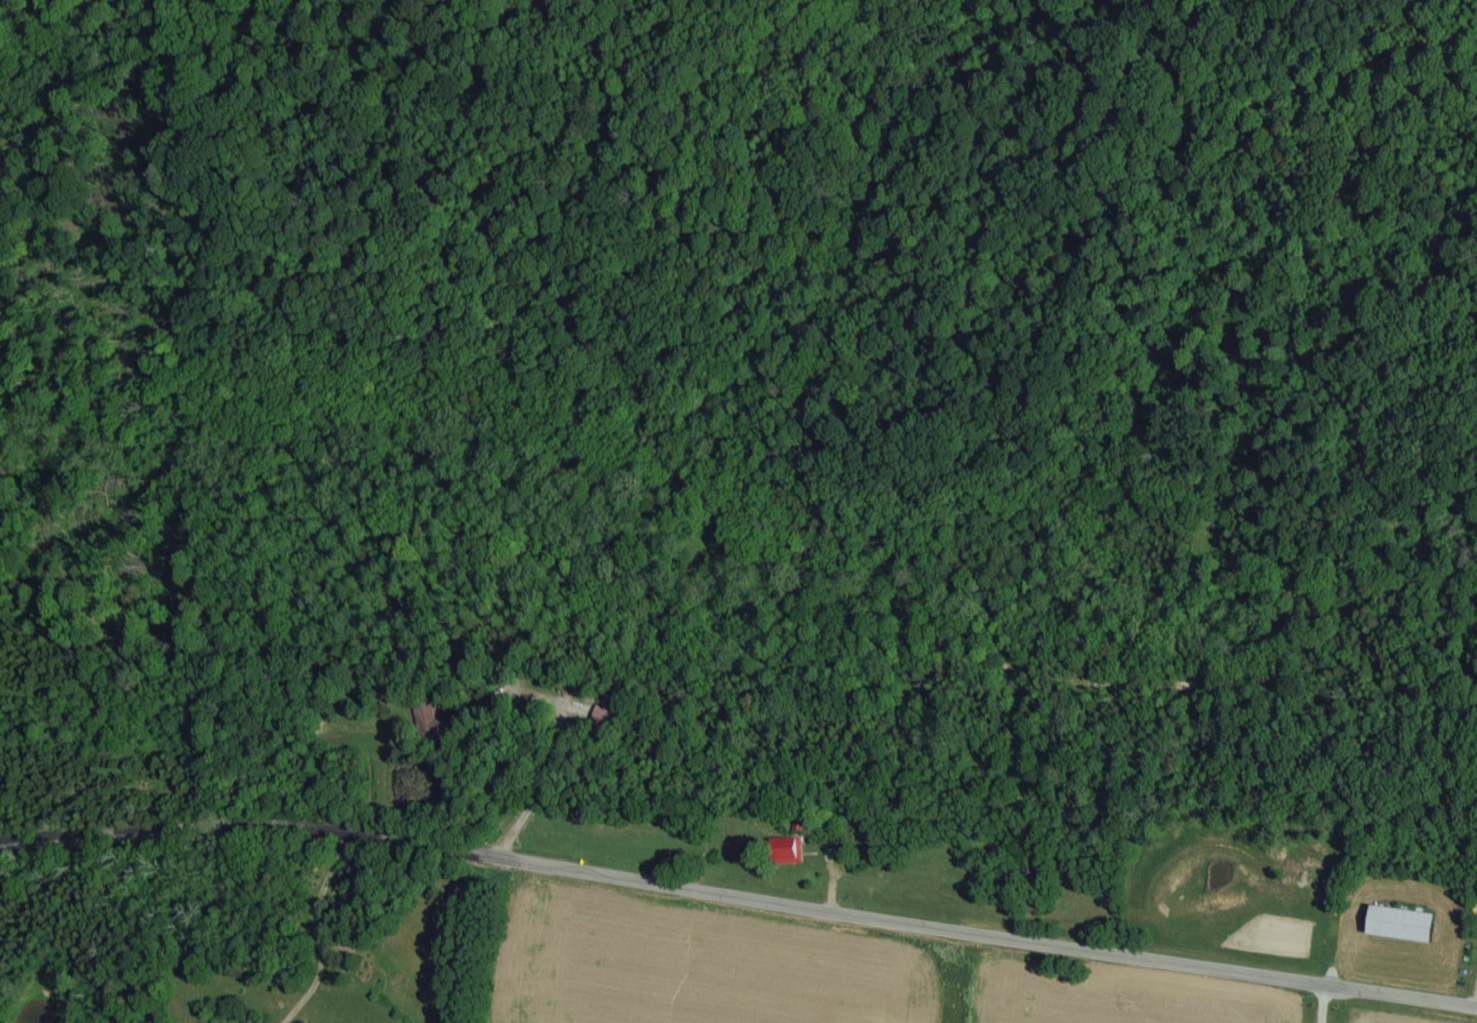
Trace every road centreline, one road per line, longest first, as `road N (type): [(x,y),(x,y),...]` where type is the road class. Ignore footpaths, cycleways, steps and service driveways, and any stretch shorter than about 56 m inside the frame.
road 1 (secondary): [(0,839),(165,822),(367,828),(970,933),(1476,1002)]

